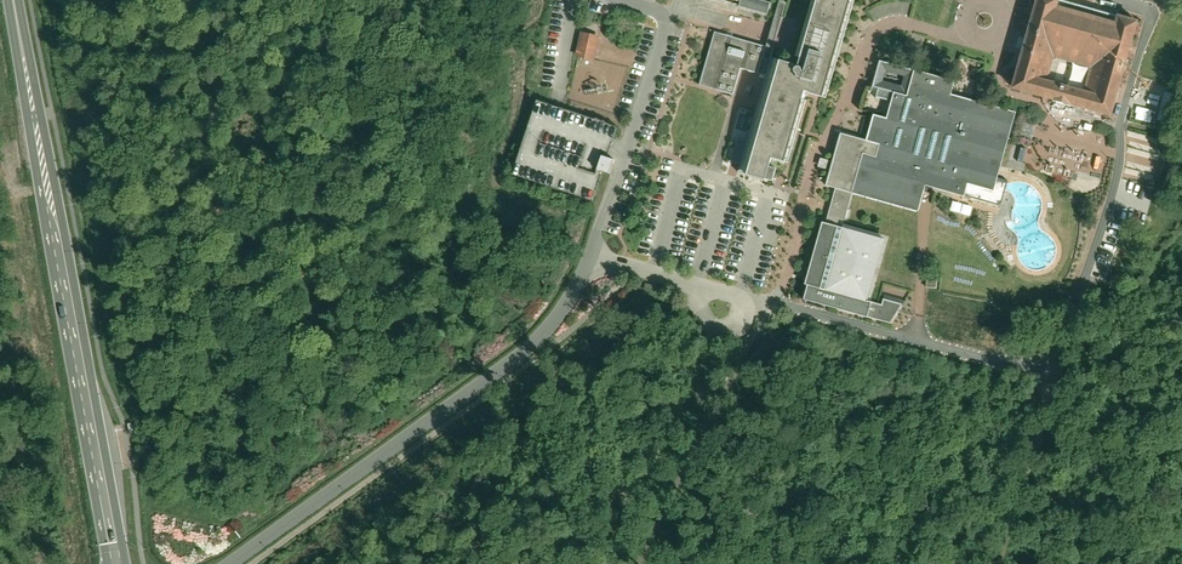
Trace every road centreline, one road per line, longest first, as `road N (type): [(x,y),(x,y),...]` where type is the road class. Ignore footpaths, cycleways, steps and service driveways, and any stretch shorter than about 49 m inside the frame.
road 1 (primary): [(116,563),(15,0)]
road 2 (residential): [(232,563),(544,336),(568,306),(587,252)]
road 3 (residential): [(770,304),(1004,364),(1053,363)]
road 4 (residential): [(587,252),(667,22)]
road 5 (track): [(1053,363),(995,563)]
road 6 (residential): [(770,304),(587,252)]

